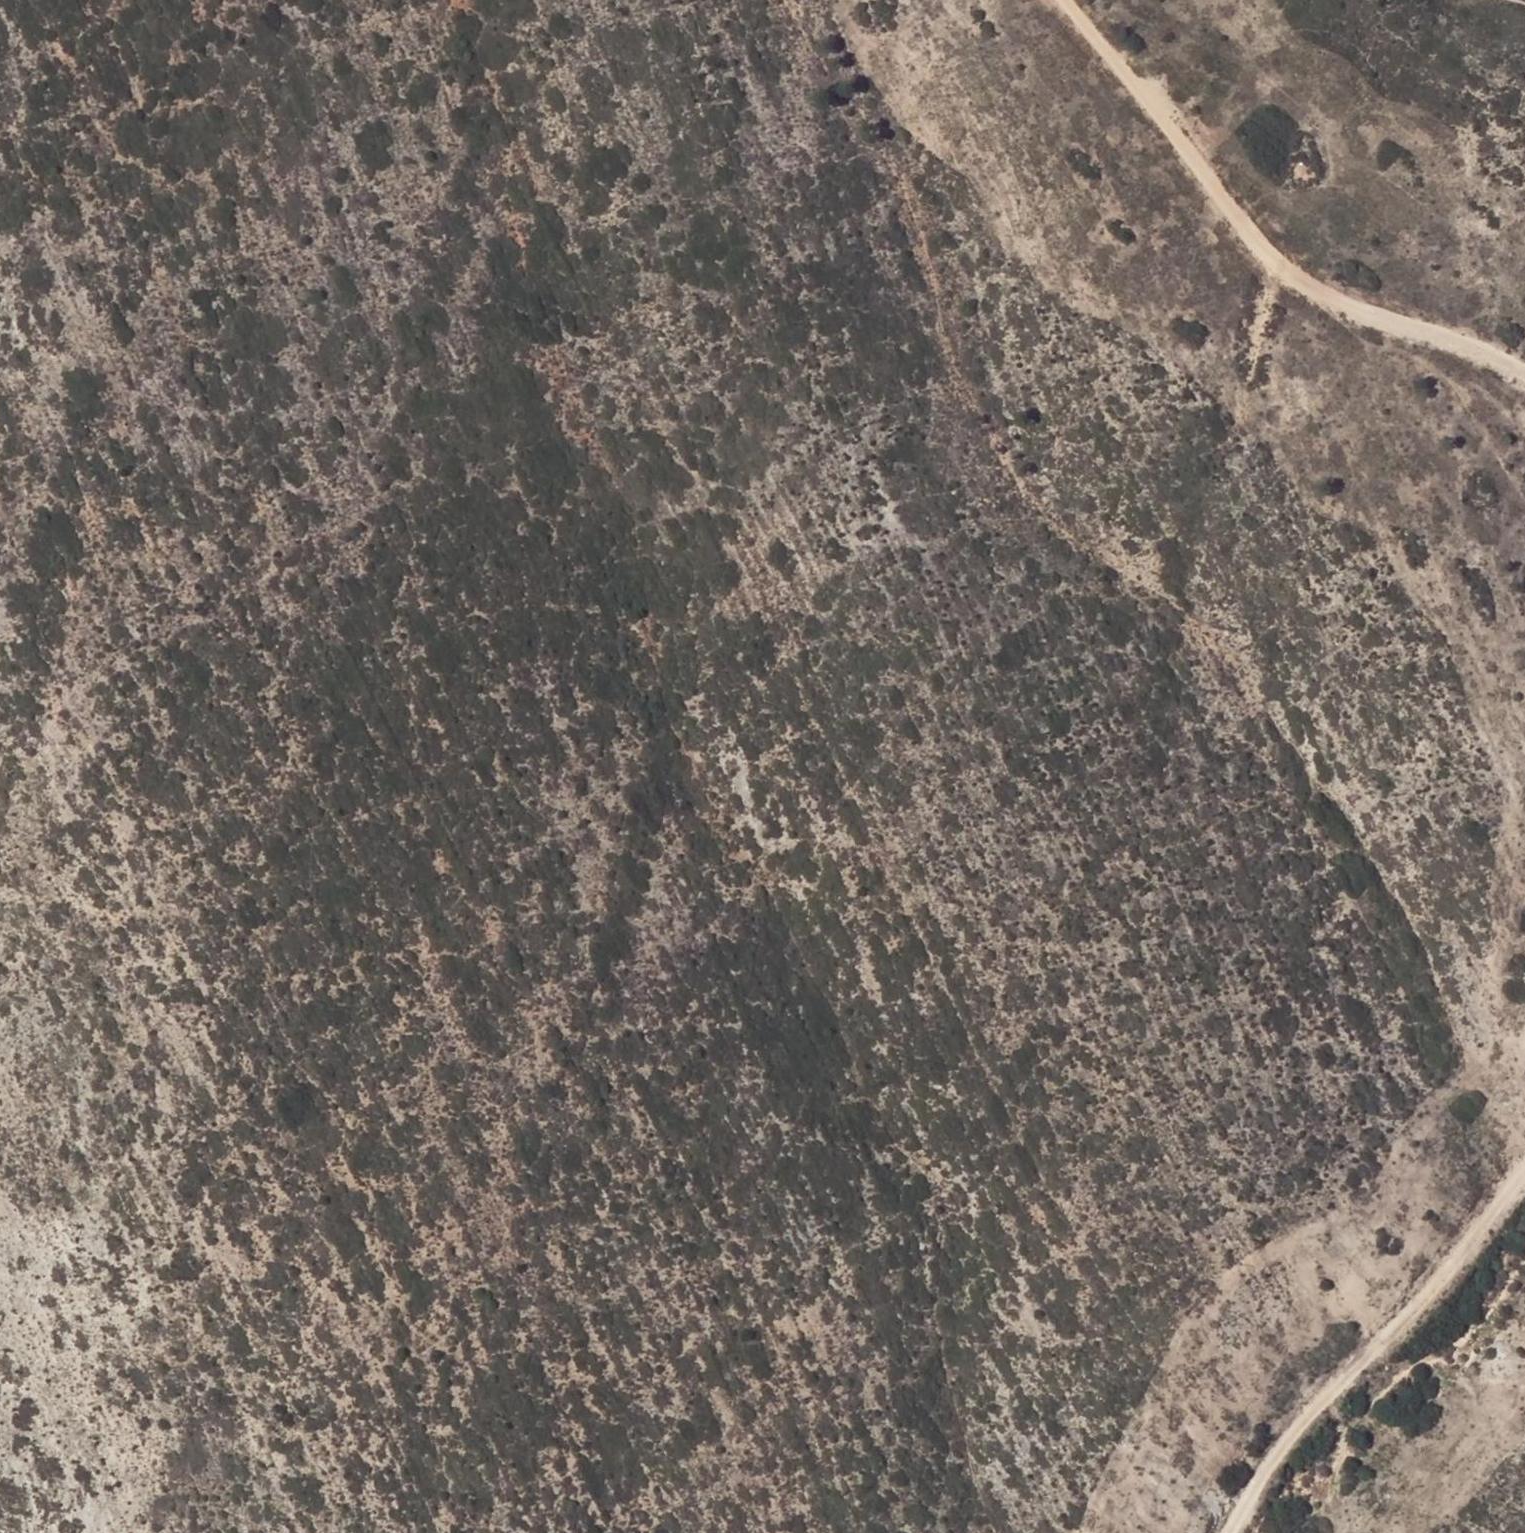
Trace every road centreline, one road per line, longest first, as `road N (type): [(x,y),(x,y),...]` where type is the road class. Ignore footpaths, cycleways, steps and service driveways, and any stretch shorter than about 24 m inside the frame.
road 1 (track): [(1524,365),(1475,344),(1337,313),(1266,278),(1066,0)]
road 2 (track): [(1224,1532),(1295,1427),(1402,1324),(1524,1168)]

